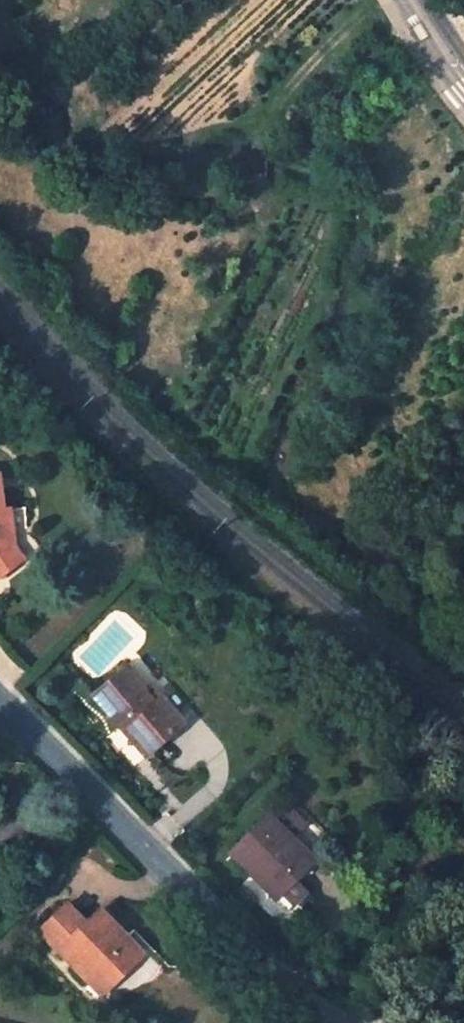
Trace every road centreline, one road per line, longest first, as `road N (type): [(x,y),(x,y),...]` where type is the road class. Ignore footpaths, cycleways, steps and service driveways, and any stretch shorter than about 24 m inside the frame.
road 1 (tertiary): [(0,701),(320,1022)]
road 2 (track): [(384,0),(317,55),(264,126),(258,182),(161,380)]

